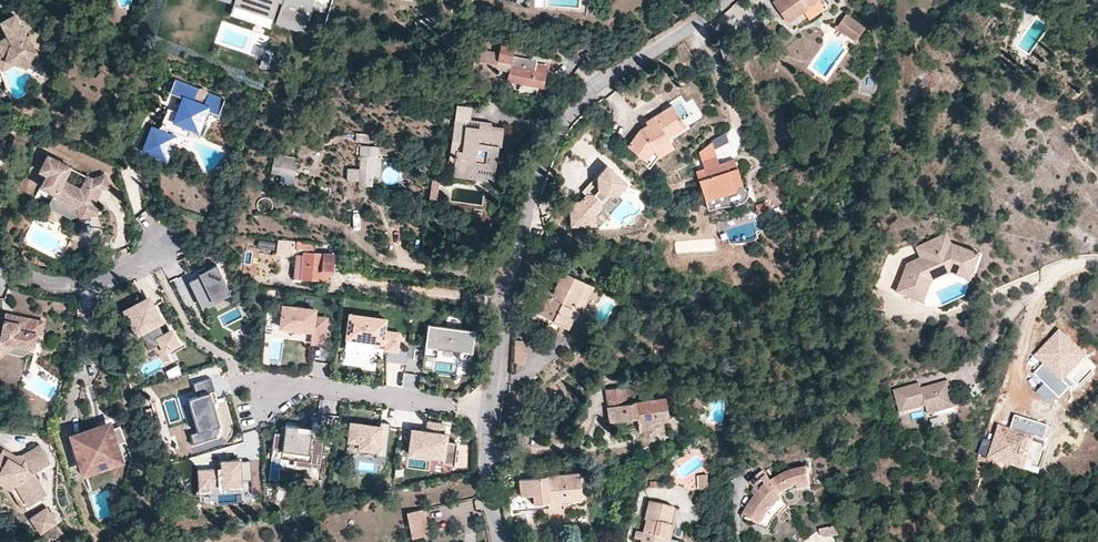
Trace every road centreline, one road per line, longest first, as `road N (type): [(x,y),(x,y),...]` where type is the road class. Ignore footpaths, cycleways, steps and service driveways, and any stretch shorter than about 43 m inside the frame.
road 1 (residential): [(491,409),(508,279),(560,128),(590,91),(725,0)]
road 2 (residential): [(491,409),(309,387),(261,397)]
road 3 (residential): [(0,271),(70,284),(114,279),(161,252)]
road 4 (track): [(508,279),(408,264),(387,228)]
road 5 (residential): [(500,541),(487,472),(491,409)]
road 6 (residential): [(1020,346),(1047,285),(1058,274),(1097,263)]

